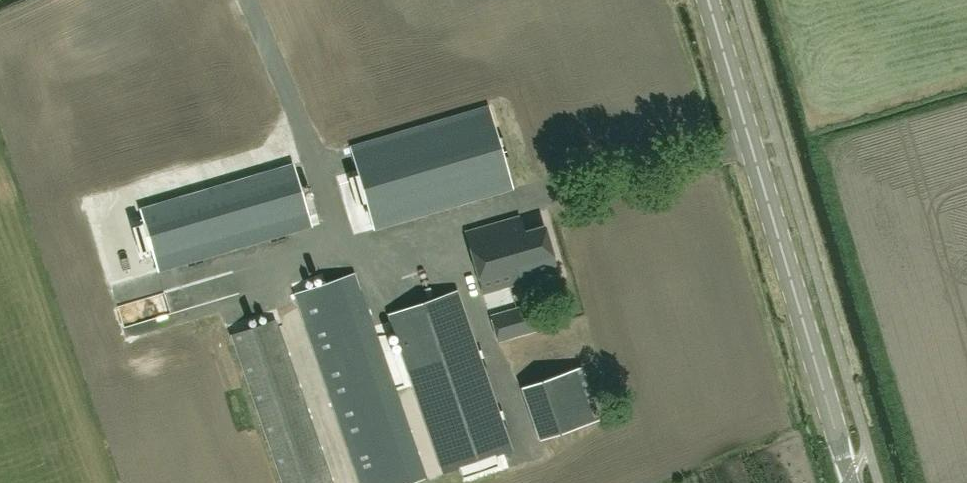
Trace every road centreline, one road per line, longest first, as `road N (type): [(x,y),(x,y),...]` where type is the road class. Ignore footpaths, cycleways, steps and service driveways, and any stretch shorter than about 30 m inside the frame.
road 1 (tertiary): [(853,482),(711,0)]

